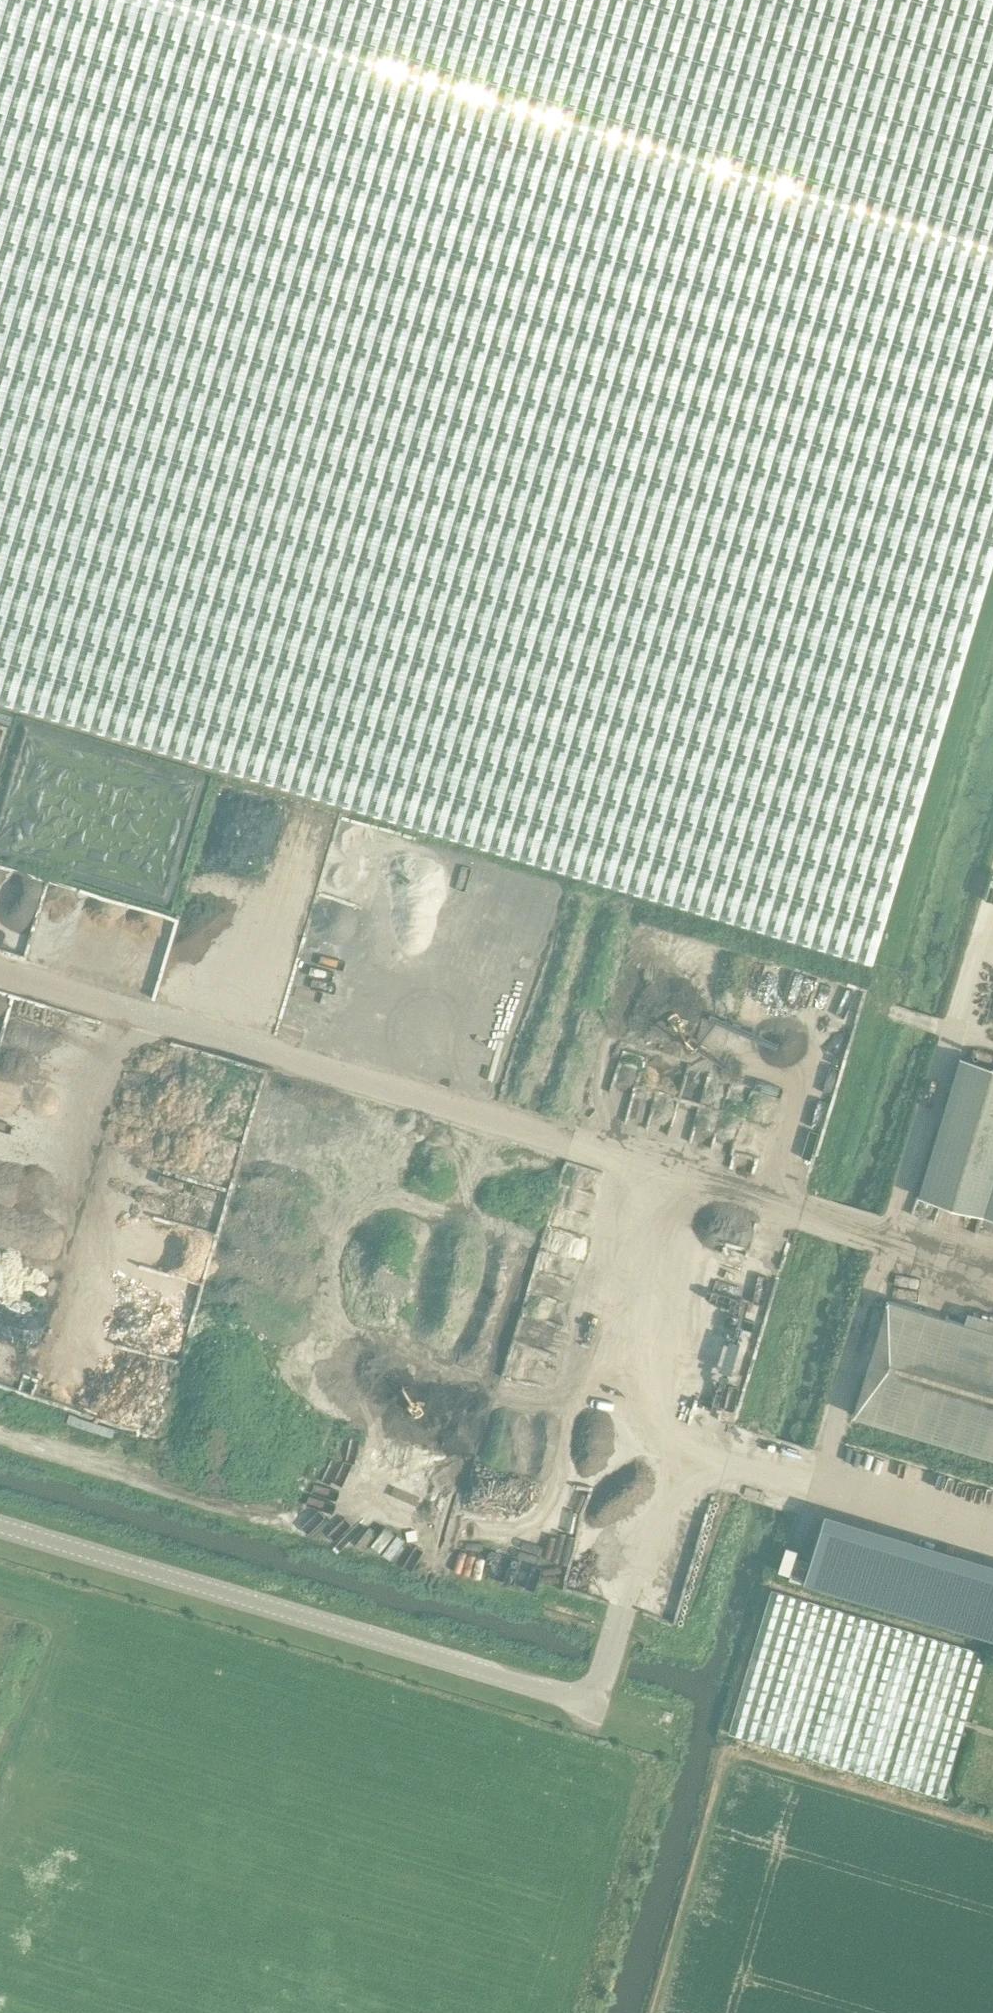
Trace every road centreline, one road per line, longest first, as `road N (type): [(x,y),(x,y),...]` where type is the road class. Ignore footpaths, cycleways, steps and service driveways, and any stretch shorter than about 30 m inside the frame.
road 1 (unclassified): [(0,1520),(587,1698),(614,1627)]

